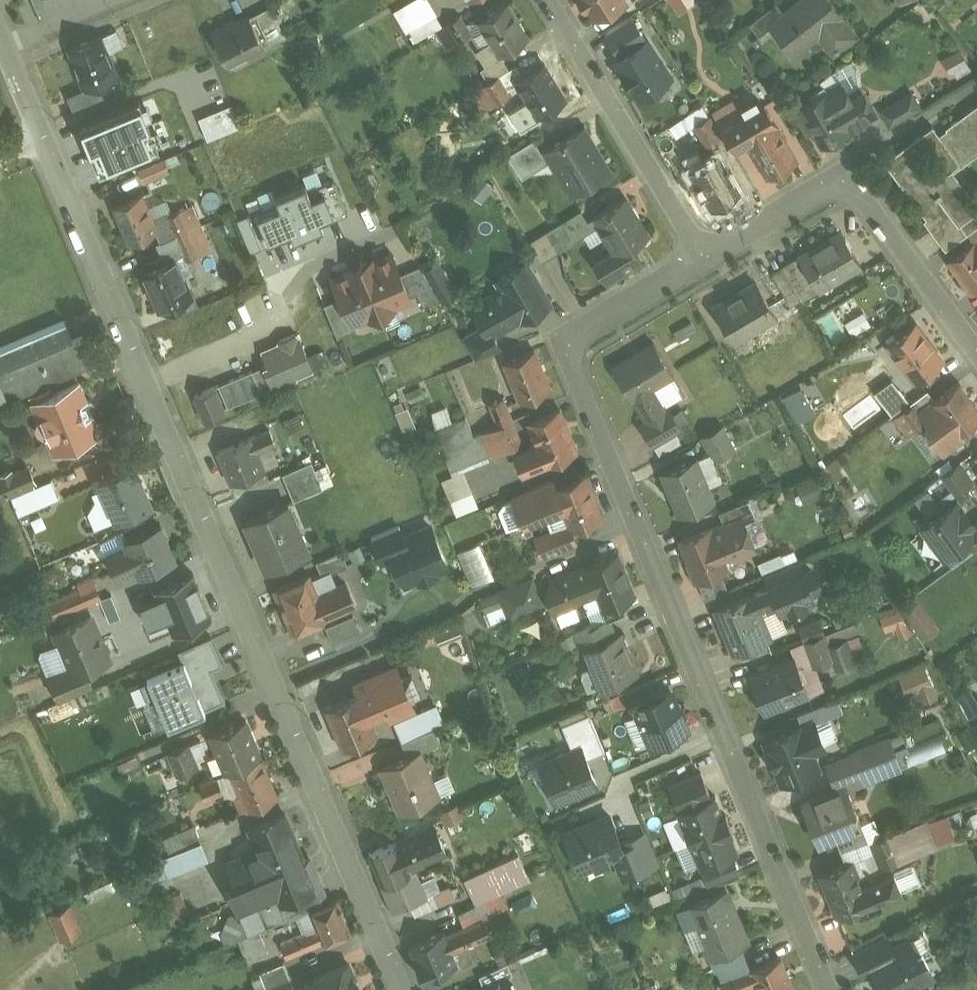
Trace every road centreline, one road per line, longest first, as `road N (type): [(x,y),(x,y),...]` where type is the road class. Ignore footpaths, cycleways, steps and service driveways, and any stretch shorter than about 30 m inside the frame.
road 1 (residential): [(404,989),(0,28)]
road 2 (residential): [(830,989),(576,373),(577,350),(596,320),(704,255)]
road 3 (residential): [(976,349),(858,188),(841,181),(704,255)]
road 4 (residential): [(704,255),(549,0)]

